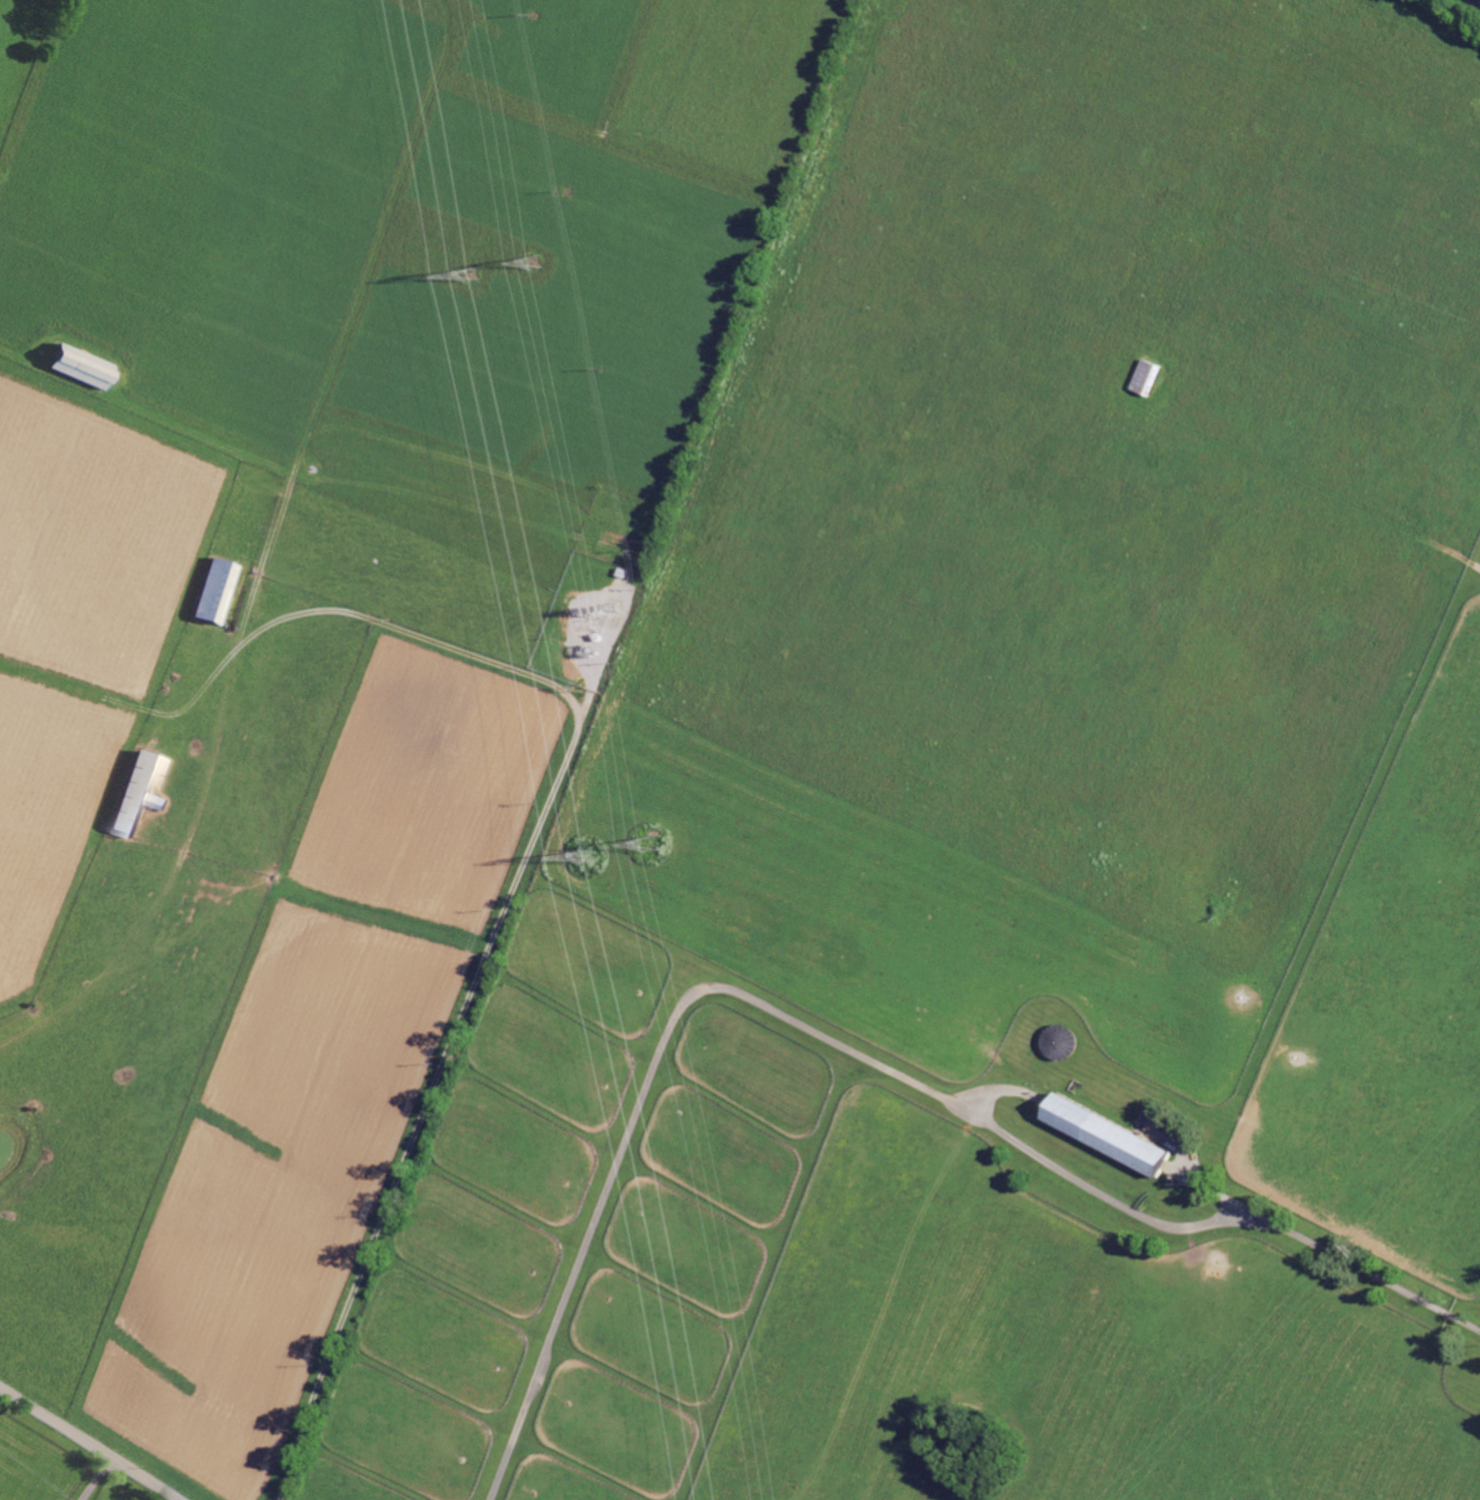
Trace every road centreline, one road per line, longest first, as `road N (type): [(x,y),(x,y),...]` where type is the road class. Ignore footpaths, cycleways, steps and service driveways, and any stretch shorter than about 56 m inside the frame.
road 1 (residential): [(0,1384),(184,1499)]

